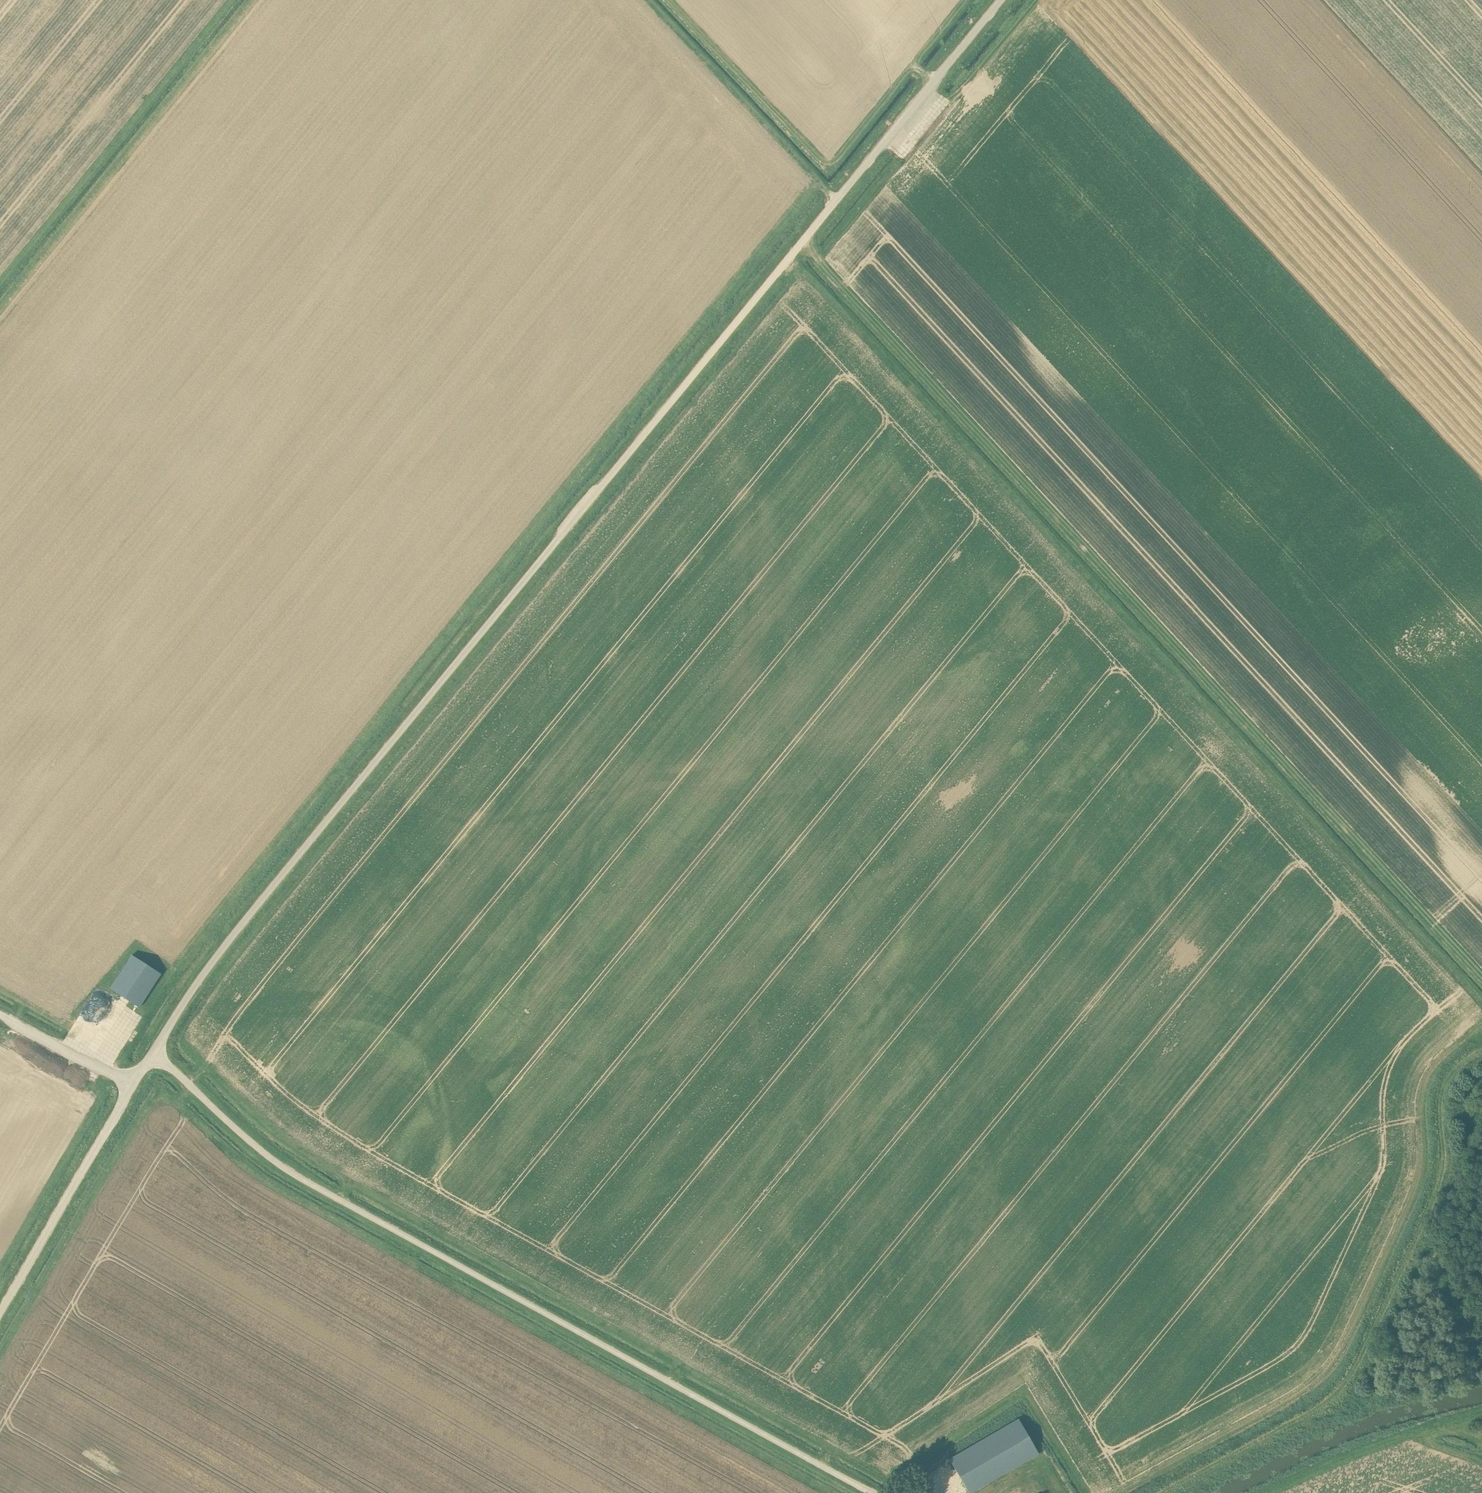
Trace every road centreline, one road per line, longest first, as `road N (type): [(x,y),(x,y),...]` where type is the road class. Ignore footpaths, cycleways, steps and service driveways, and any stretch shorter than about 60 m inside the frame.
road 1 (unclassified): [(156,1053),(252,912),(1001,0)]
road 2 (unclassified): [(867,1492),(276,1165),(156,1053)]
road 3 (track): [(1481,1047),(1459,1064),(1443,1092),(1443,1158),(1426,1215),(1339,1389),(1162,1492)]
road 4 (unclassified): [(0,1309),(130,1086)]
road 5 (track): [(1268,1492),(1397,1437),(1481,1416)]
road 6 (unclassified): [(130,1086),(0,1014)]

